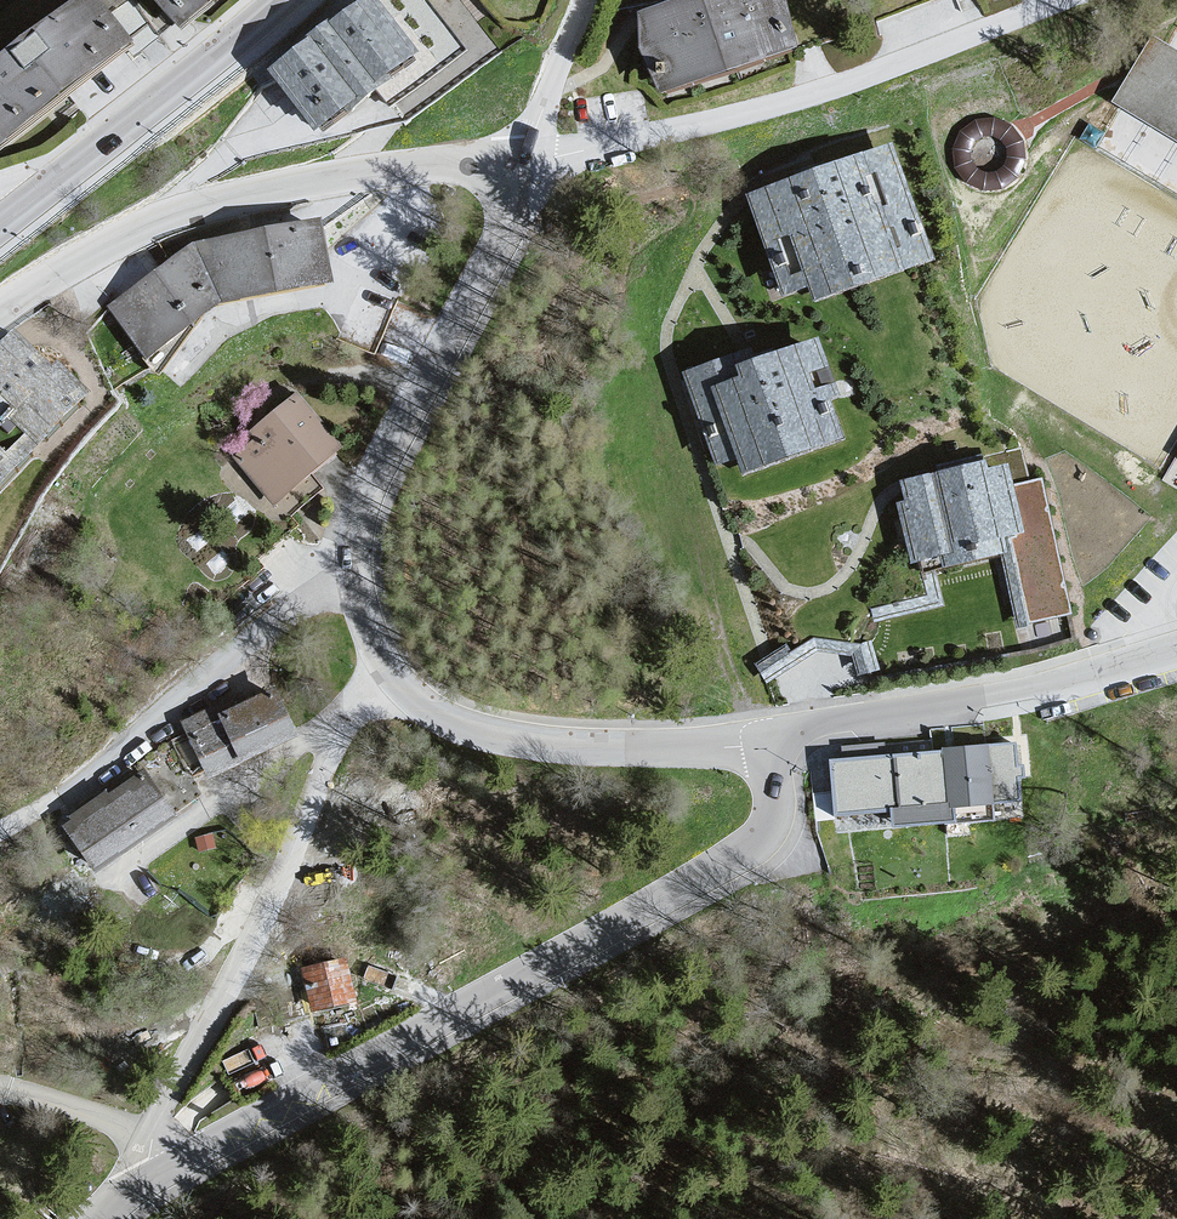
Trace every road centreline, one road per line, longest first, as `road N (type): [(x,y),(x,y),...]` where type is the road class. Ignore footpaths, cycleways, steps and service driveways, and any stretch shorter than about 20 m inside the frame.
road 1 (residential): [(758,749),(775,803),(769,830),(748,852),(135,1188)]
road 2 (residential): [(135,1188),(193,1050),(280,885),(304,856),(372,667)]
road 3 (residential): [(0,314),(59,272),(170,216),(434,163),(522,161)]
road 4 (residential): [(522,161),(503,226),(365,518),(355,590),(372,667)]
road 5 (residential): [(1176,656),(1003,703),(833,729),(758,749)]
road 6 (residential): [(372,667),(412,704),(479,738),(662,754),(758,749)]
road 7 (tertiary): [(23,206),(281,0)]
road 8 (residential): [(522,161),(581,0)]

